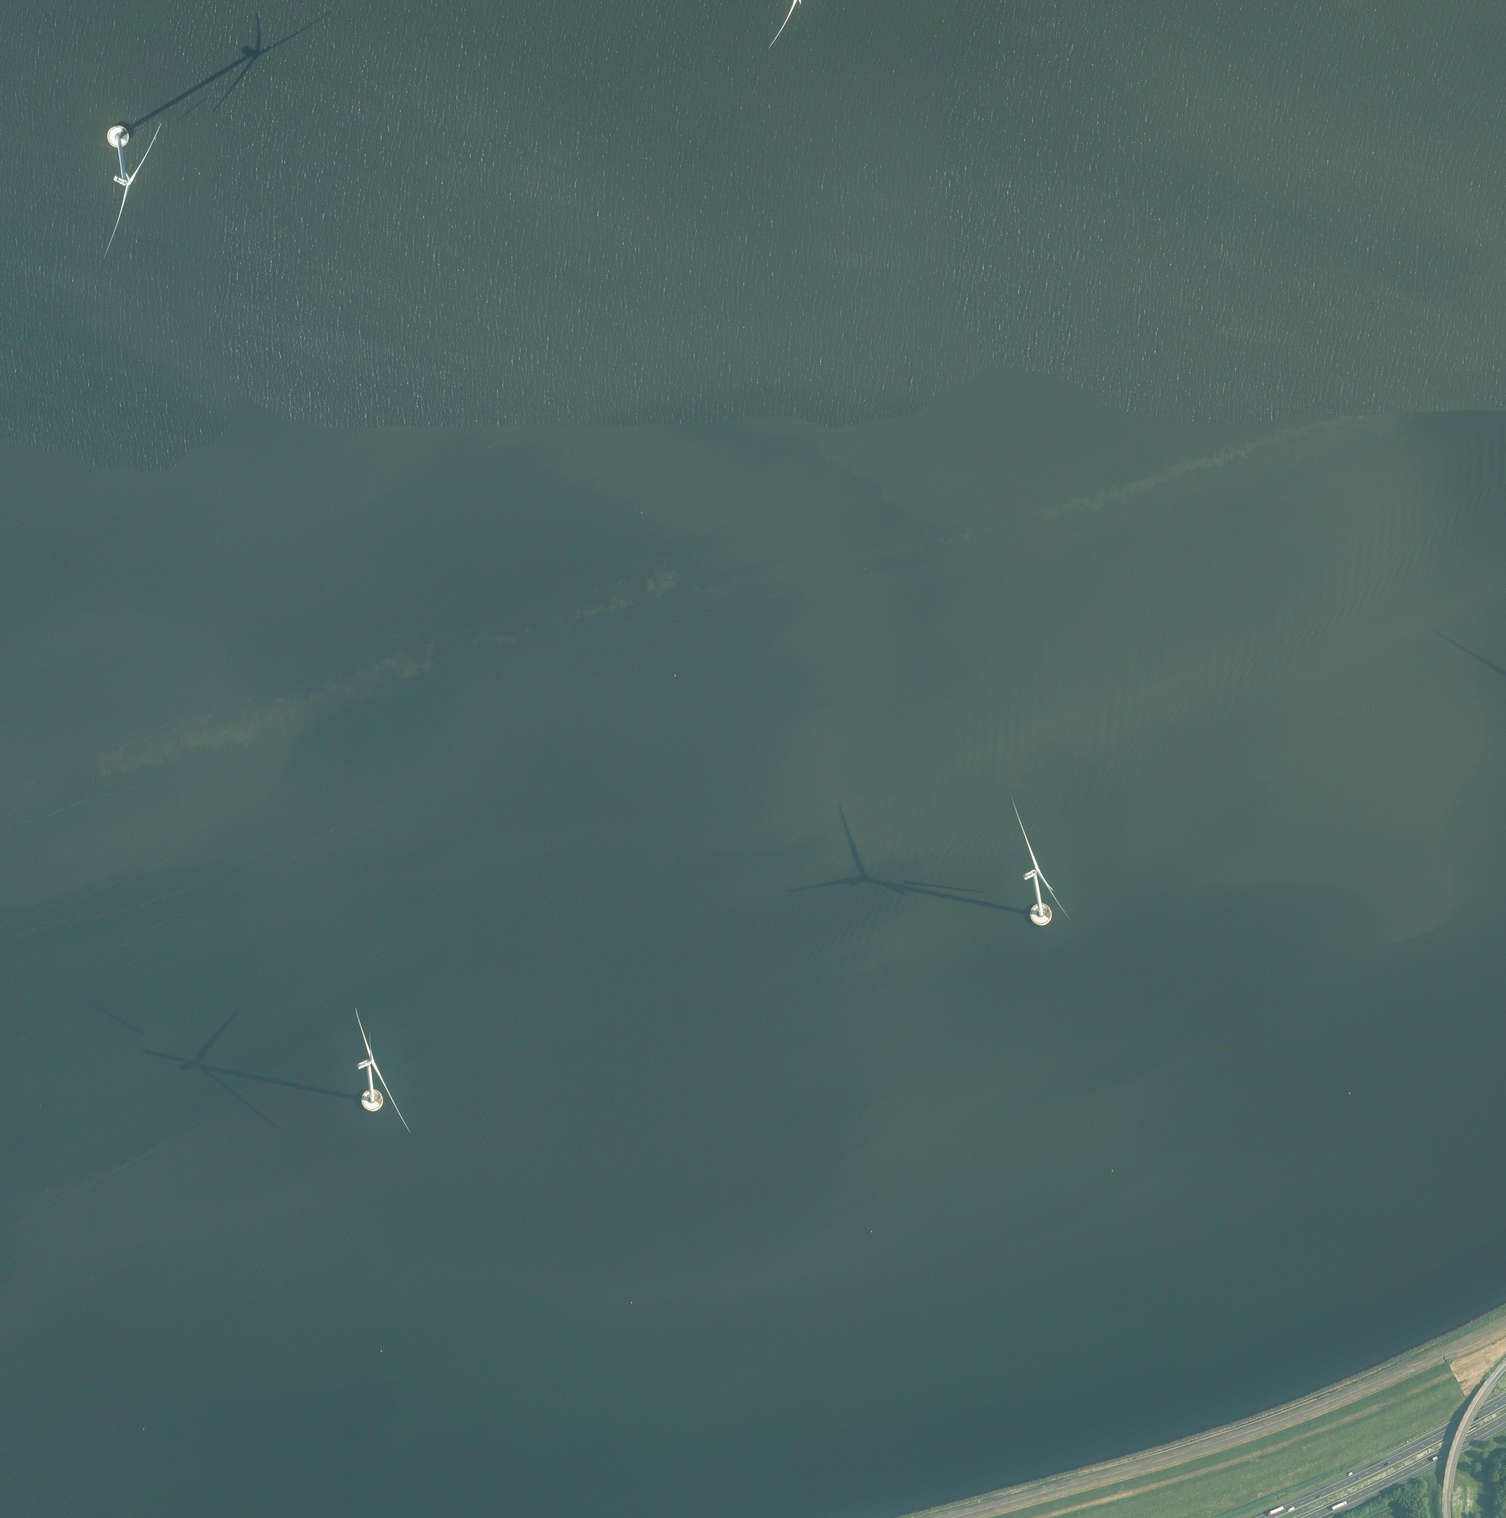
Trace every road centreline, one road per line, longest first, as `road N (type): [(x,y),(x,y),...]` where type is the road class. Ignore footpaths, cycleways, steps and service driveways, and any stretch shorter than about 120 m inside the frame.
road 1 (track): [(1032,1517),(1334,1423),(1482,1358)]
road 2 (motorway): [(1505,1398),(1261,1517)]
road 3 (motorway): [(1306,1517),(1505,1416)]
road 4 (motorway): [(1505,1365),(1459,1440),(1448,1517)]

